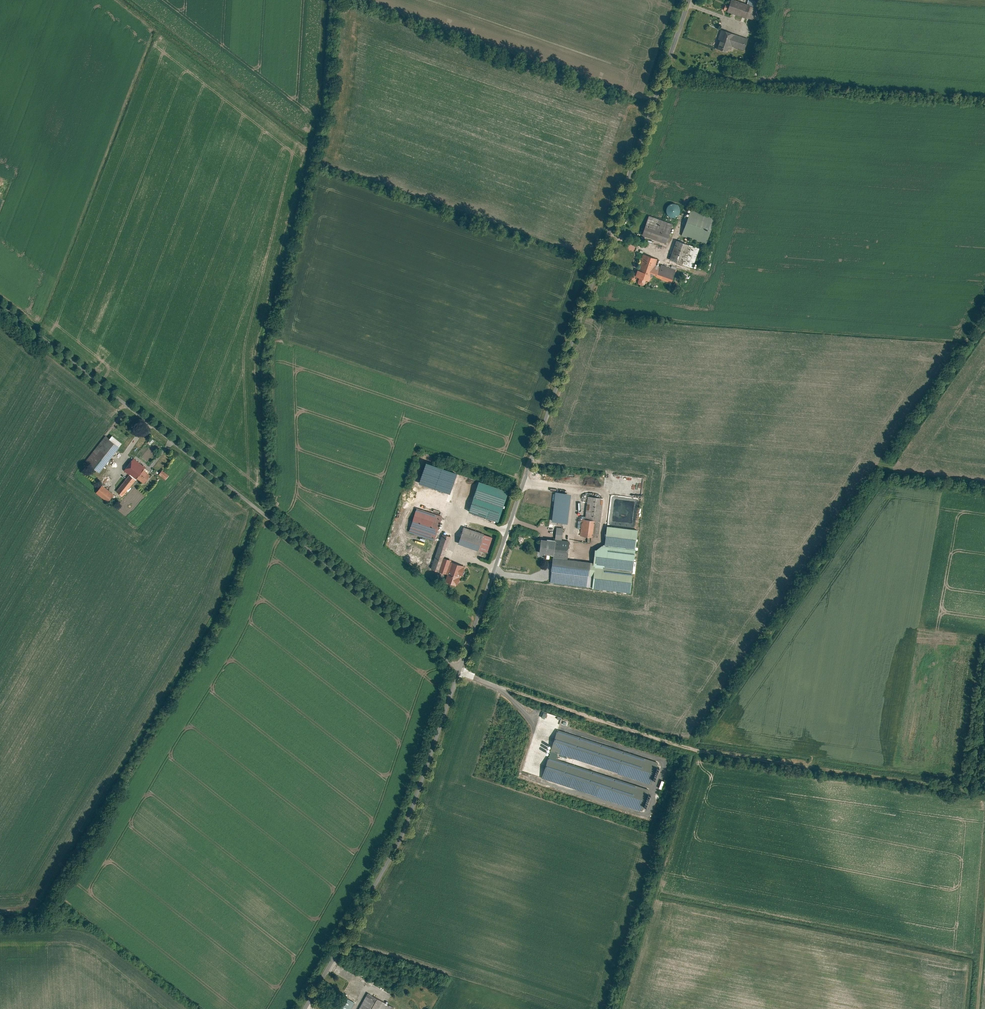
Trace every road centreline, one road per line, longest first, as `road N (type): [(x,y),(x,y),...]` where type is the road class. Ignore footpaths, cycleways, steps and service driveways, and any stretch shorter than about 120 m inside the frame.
road 1 (unclassified): [(688,0),(460,669)]
road 2 (unclassified): [(0,304),(460,669)]
road 3 (track): [(493,684),(693,750),(984,794)]

